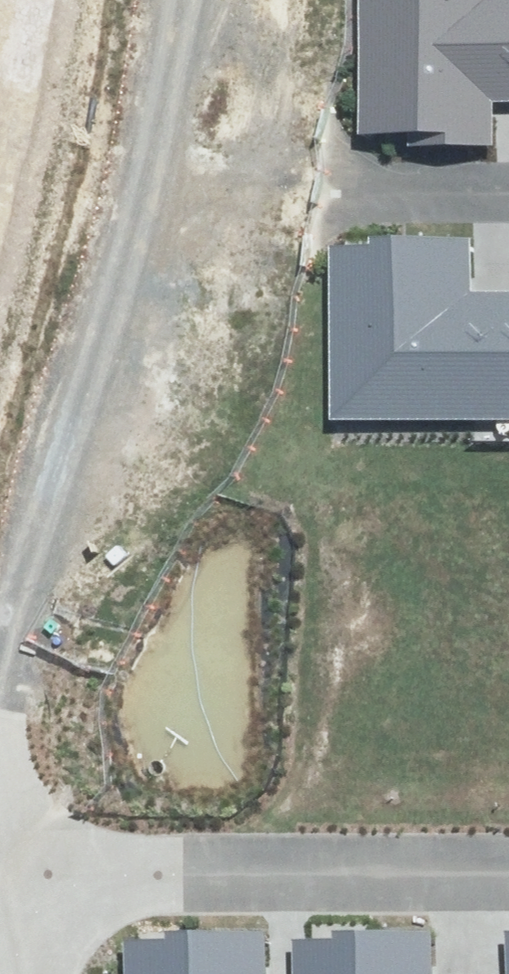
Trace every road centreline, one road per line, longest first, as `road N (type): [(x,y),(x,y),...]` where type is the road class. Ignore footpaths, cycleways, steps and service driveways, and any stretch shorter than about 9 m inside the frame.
road 1 (unknown): [(0,635),(36,505),(191,221),(238,66),(239,0)]
road 2 (residential): [(508,847),(2,852)]
road 3 (residential): [(204,178),(508,181)]
road 4 (residential): [(2,852),(20,973)]

